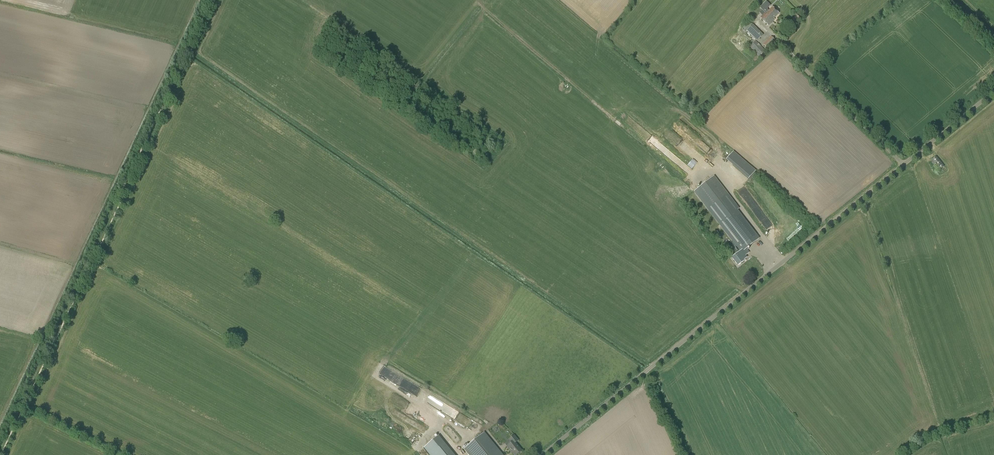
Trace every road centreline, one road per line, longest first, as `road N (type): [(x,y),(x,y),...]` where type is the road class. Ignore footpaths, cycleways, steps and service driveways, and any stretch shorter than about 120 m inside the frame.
road 1 (unclassified): [(545,454),(901,169)]
road 2 (track): [(0,447),(123,187)]
road 3 (unclassified): [(901,169),(776,43)]

